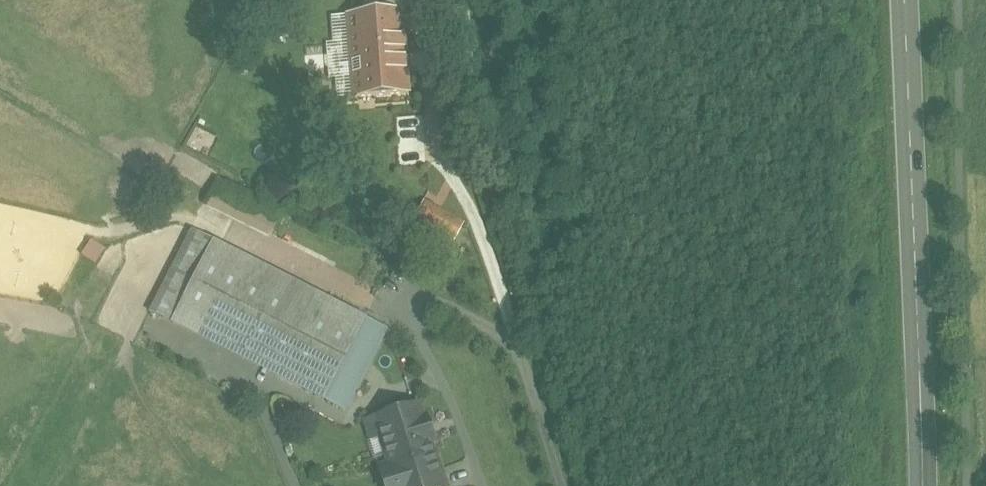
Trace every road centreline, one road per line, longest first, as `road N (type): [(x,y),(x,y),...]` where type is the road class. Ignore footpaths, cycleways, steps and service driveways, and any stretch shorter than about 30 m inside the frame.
road 1 (secondary): [(923,485),(905,0)]

